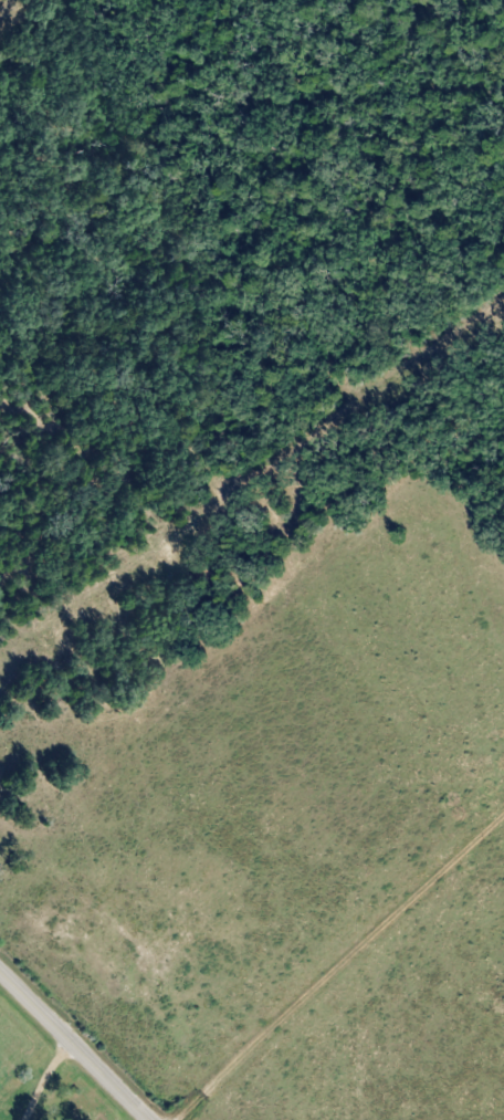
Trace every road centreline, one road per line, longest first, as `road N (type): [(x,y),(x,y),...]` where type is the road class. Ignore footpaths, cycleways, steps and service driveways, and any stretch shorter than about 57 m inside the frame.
road 1 (secondary): [(149,1119),(0,970)]

